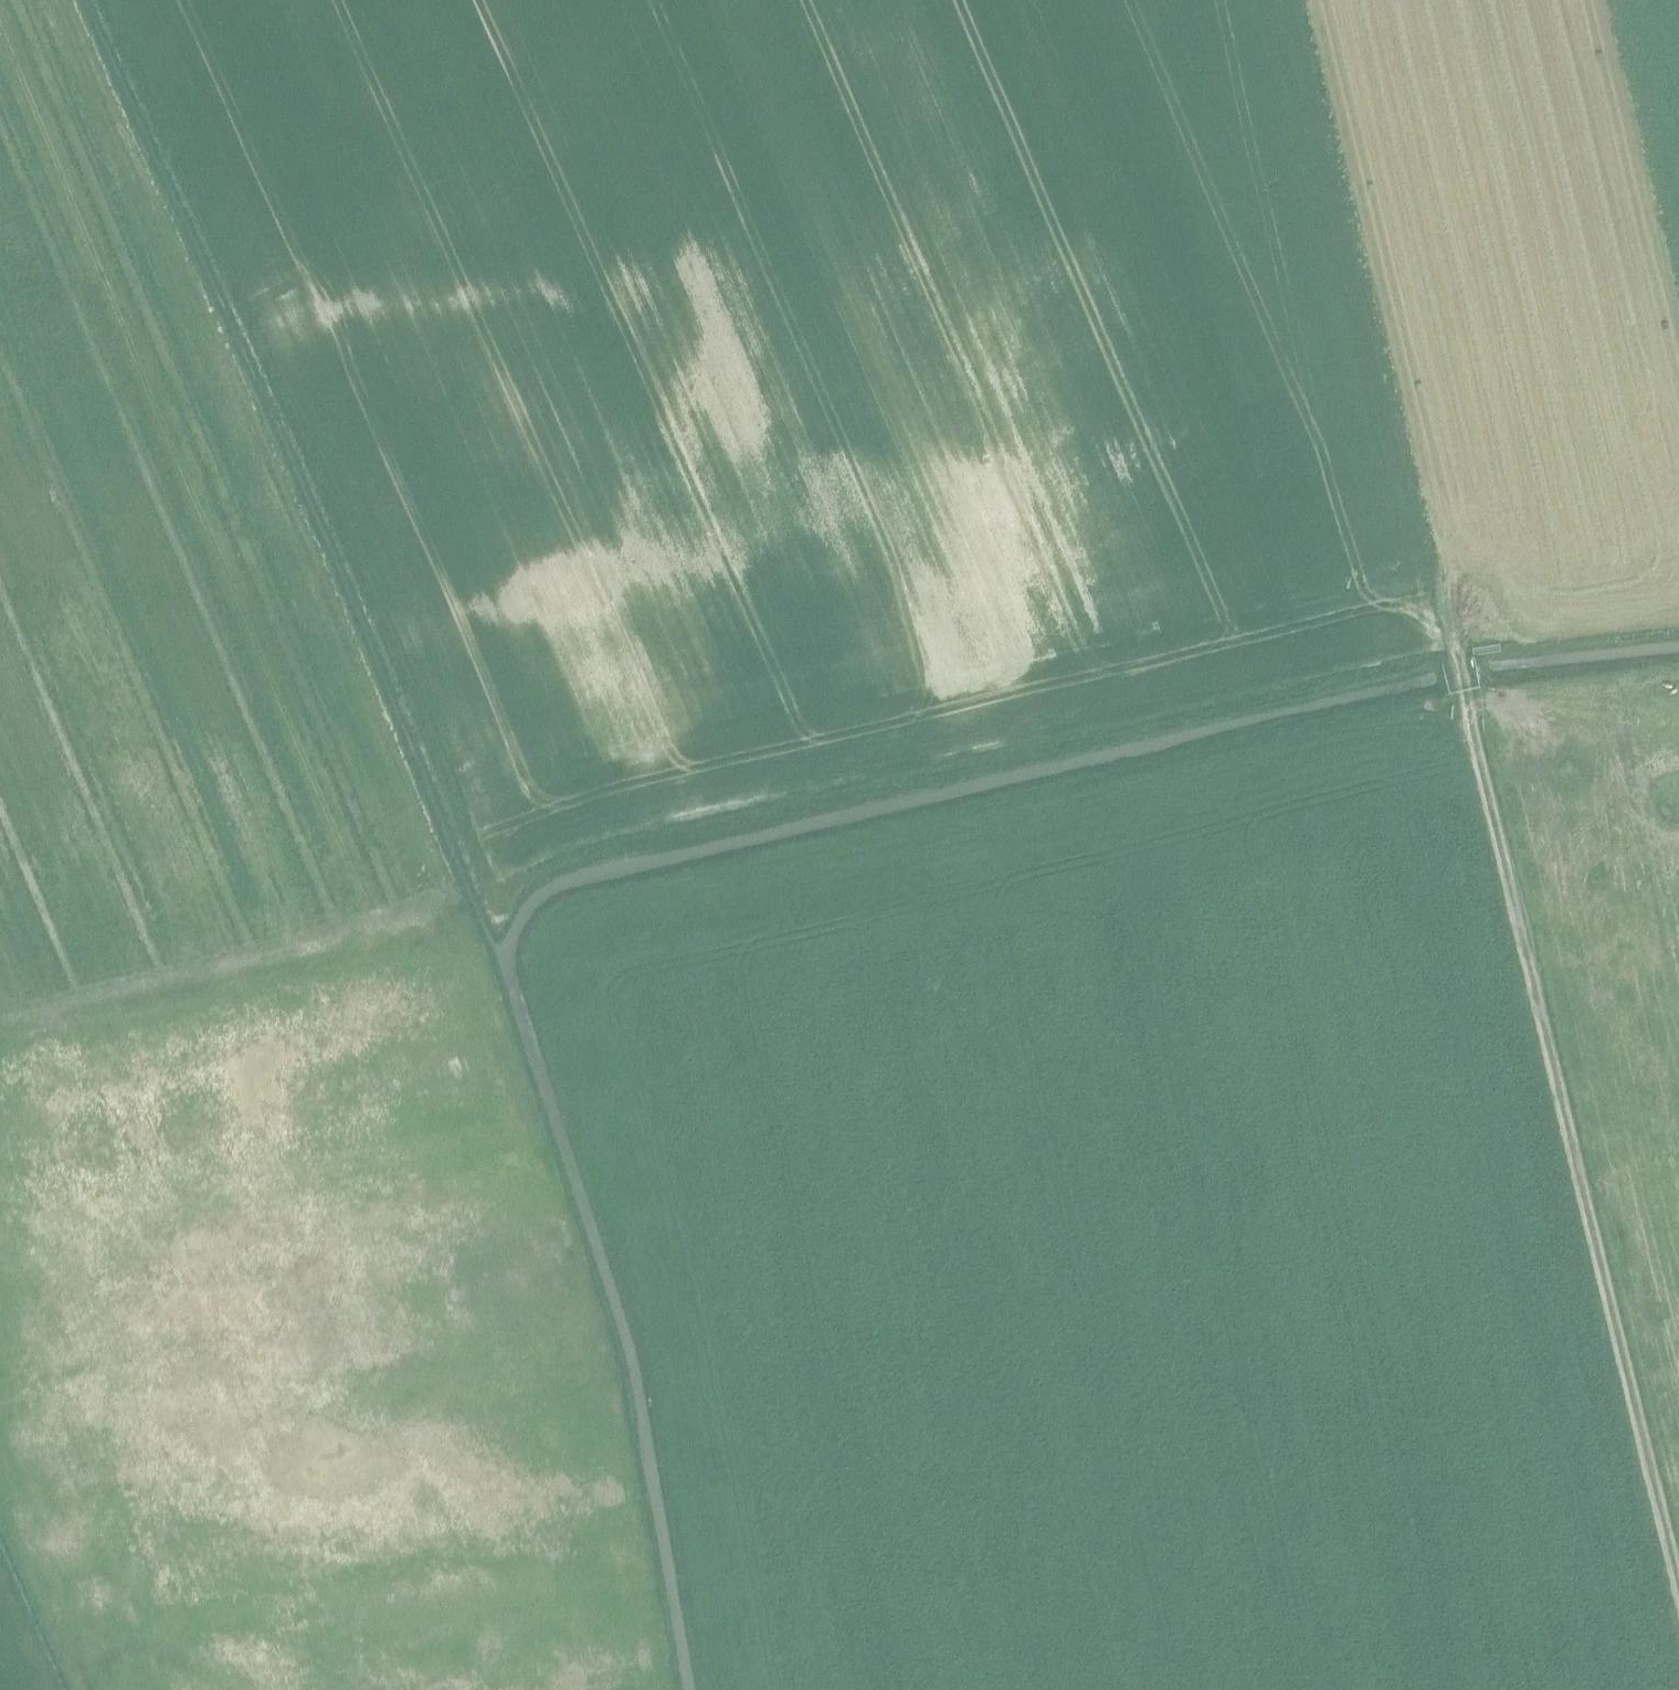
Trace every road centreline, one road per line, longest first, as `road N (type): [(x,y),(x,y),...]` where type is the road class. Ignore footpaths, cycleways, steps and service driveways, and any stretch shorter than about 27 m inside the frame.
road 1 (track): [(1453,620),(1678,1591)]

